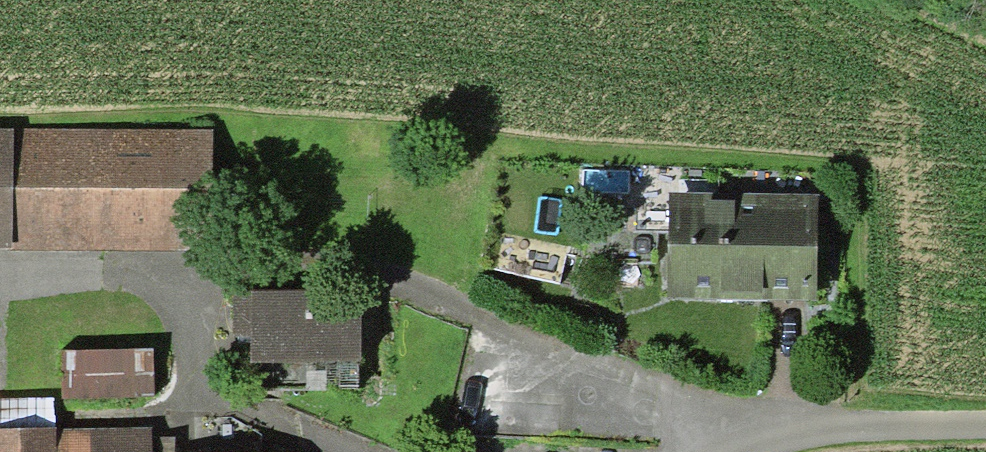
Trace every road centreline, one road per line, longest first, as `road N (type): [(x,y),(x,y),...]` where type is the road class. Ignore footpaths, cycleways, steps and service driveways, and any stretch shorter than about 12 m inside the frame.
road 1 (trunk): [(548,0),(561,451)]
road 2 (residential): [(740,451),(791,435),(985,426)]

